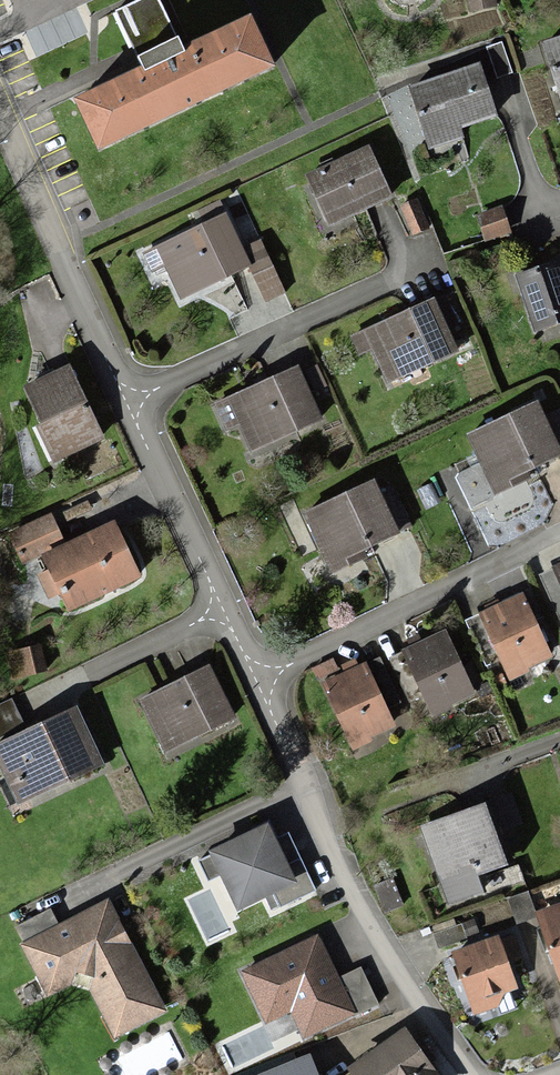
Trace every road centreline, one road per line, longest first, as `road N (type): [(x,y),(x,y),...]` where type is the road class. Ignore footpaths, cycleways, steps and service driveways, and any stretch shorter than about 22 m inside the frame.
road 1 (residential): [(0,103),(261,680)]
road 2 (residential): [(261,680),(350,890),(479,1074)]
road 3 (residential): [(261,680),(559,540)]

